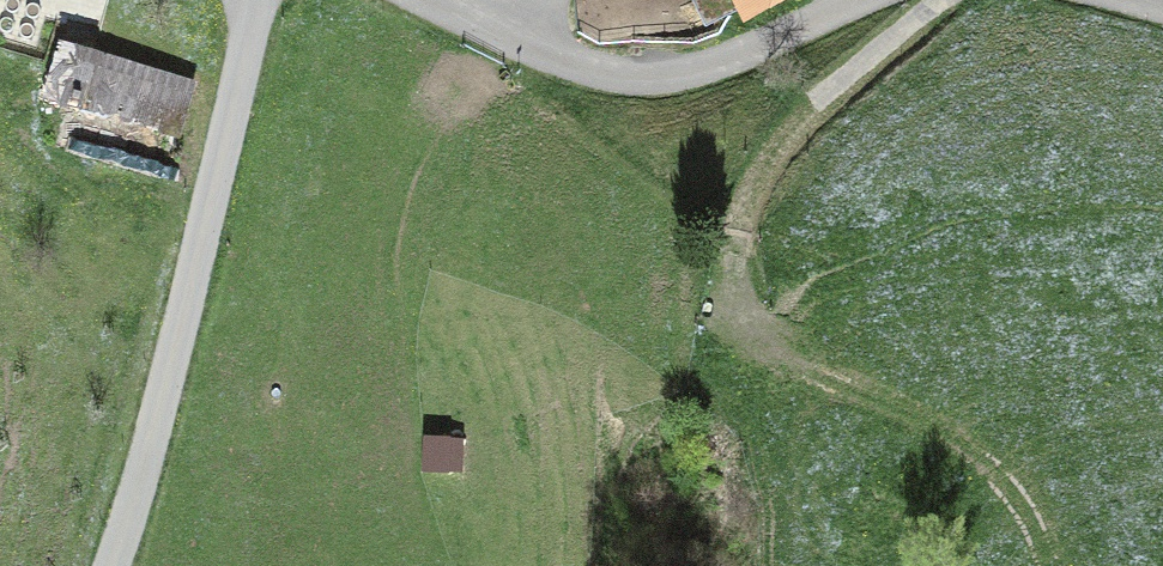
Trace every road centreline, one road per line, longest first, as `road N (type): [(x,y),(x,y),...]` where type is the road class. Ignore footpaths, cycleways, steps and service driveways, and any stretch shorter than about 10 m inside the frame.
road 1 (unclassified): [(260,0),(113,565)]
road 2 (track): [(435,0),(554,56),(648,78),(716,65),(875,0)]
road 3 (track): [(725,295),(745,214),(785,140),(812,108),(938,0)]

